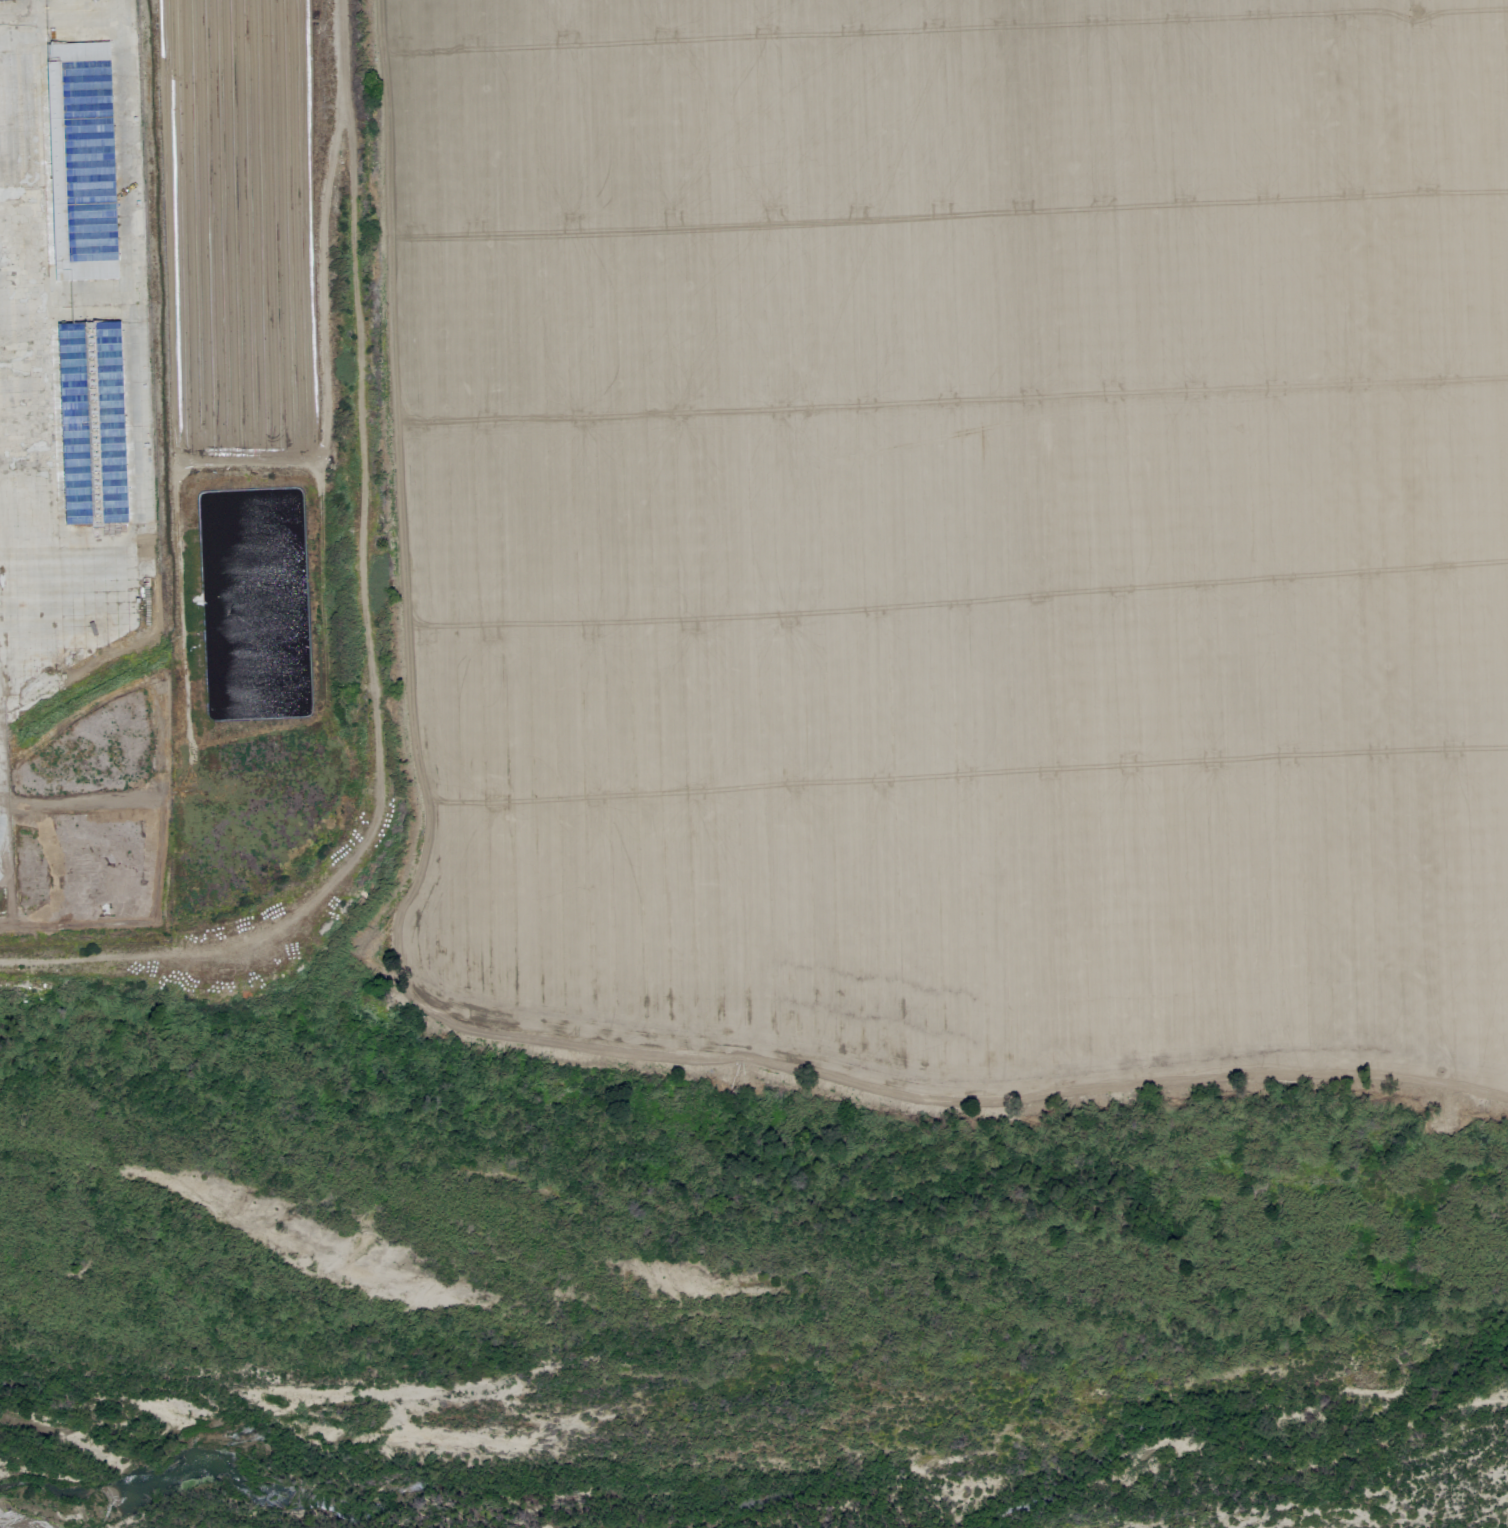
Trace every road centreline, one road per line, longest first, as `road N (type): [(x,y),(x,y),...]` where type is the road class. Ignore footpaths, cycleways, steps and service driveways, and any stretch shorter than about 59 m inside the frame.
road 1 (track): [(0,961),(265,940),(380,824),(383,754),(362,556),(361,325),(343,0)]

